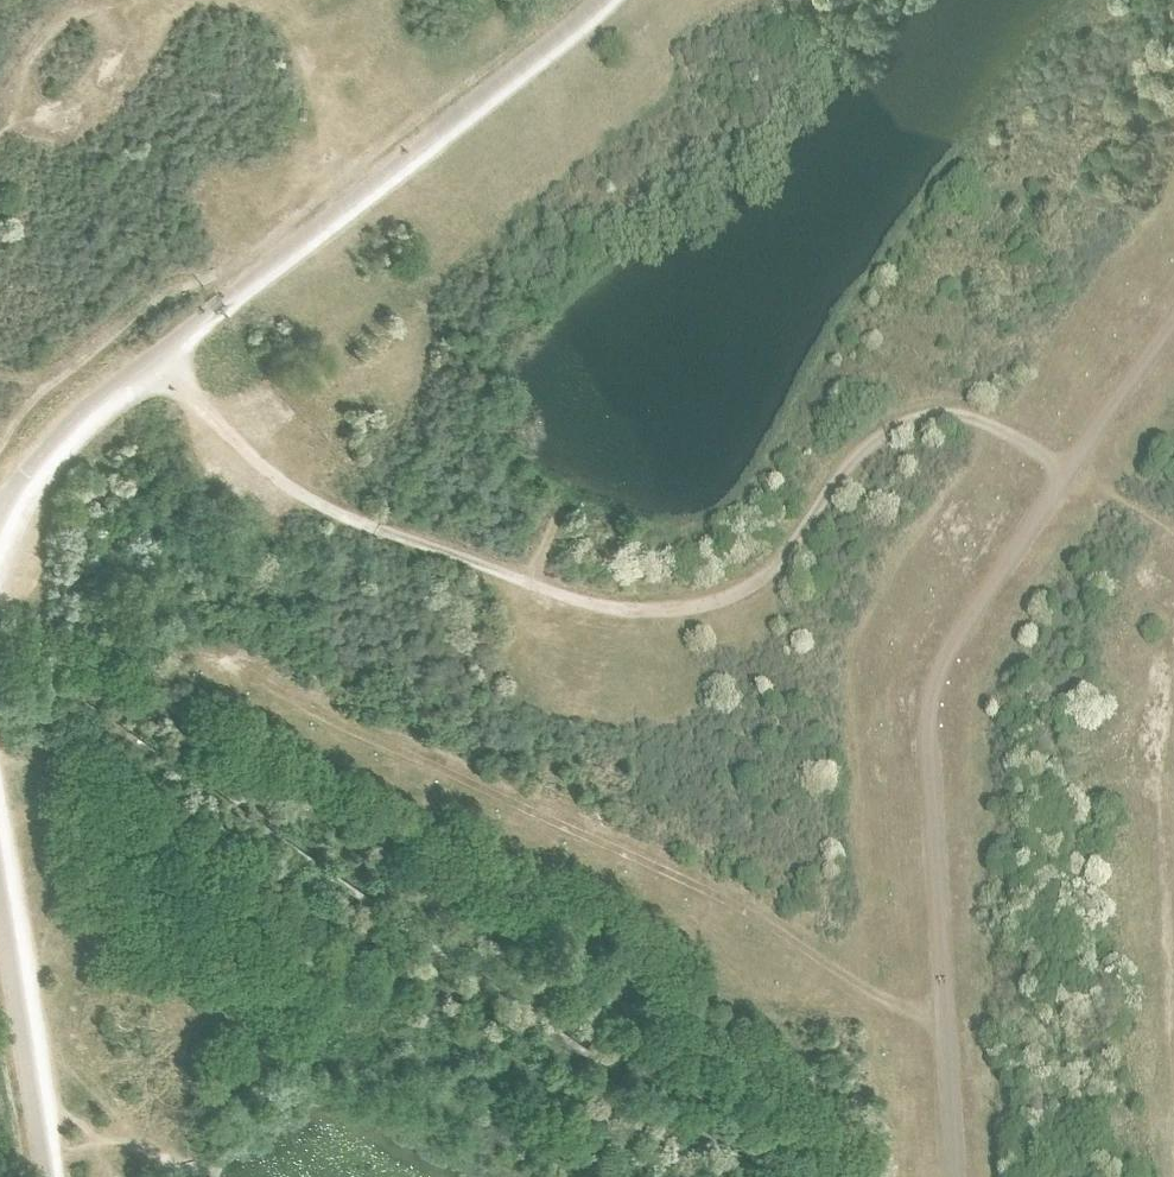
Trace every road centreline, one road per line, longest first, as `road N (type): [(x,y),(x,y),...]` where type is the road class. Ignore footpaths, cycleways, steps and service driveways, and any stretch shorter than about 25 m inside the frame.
road 1 (track): [(151,358),(278,483),(343,516),(537,586),(631,610),(700,610),(747,592),(788,562),(848,469),(911,425),(953,419),(998,431),(1173,534)]
road 2 (track): [(955,1176),(934,839),(935,697),(971,619),(1173,324)]
road 3 (track): [(948,1033),(173,657)]

